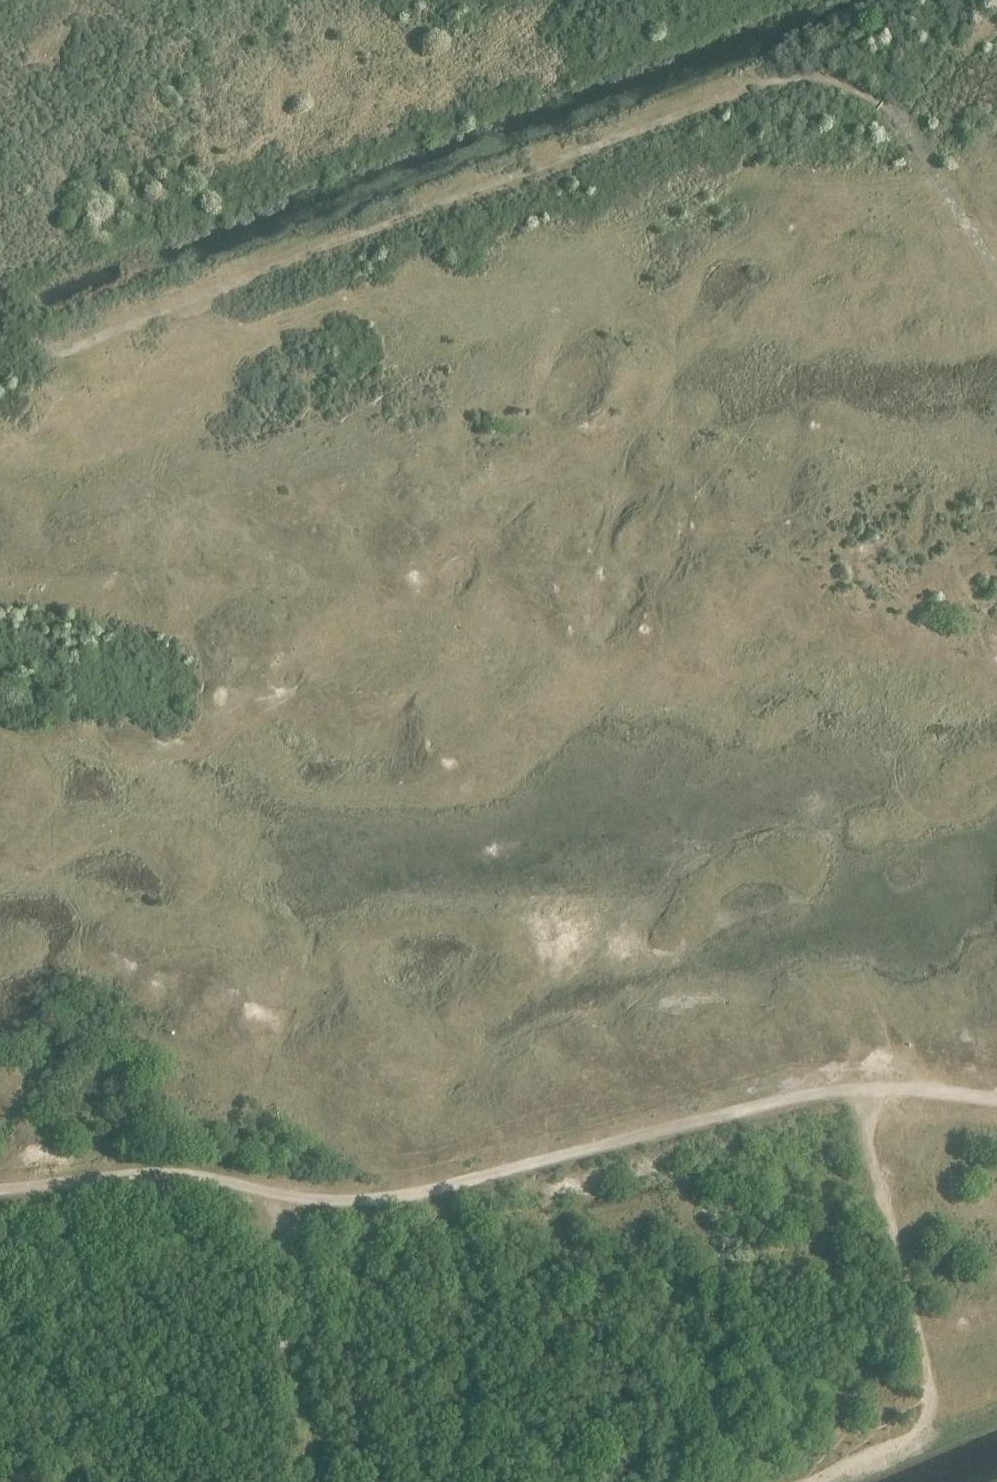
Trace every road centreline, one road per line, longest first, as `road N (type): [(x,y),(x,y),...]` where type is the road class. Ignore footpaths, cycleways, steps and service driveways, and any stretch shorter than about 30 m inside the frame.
road 1 (track): [(868,1085),(704,1113),(363,1197),(298,1197),(143,1173),(0,1188)]
road 2 (track): [(996,1096),(868,1085)]

